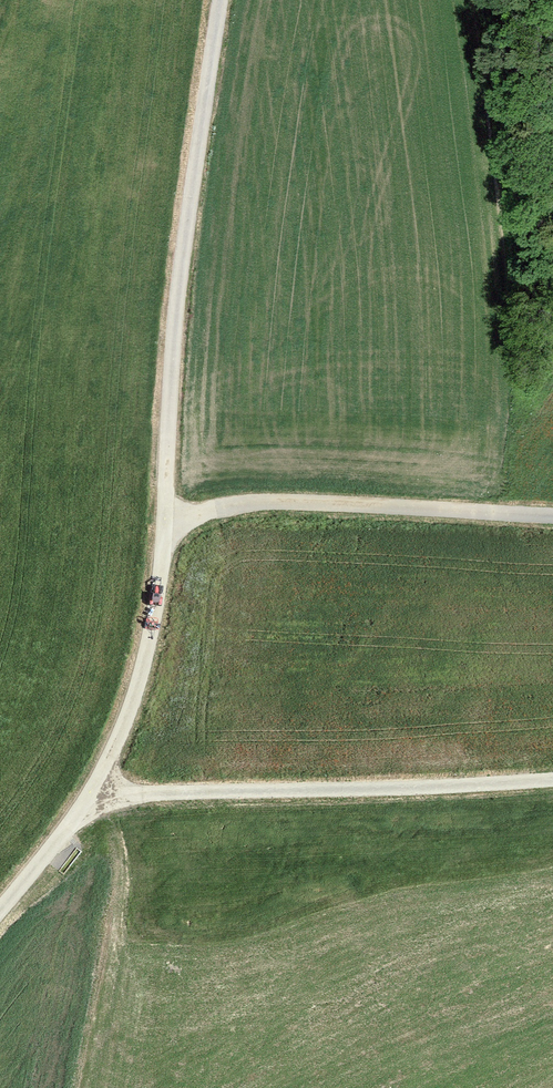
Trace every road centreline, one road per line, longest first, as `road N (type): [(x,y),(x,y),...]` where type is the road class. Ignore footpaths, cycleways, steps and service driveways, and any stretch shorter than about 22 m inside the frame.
road 1 (unclassified): [(166,527),(179,291),(222,0)]
road 2 (unclassified): [(552,777),(167,794),(96,788)]
road 3 (unclassified): [(166,527),(208,511),(297,502),(552,516)]
road 4 (unclassified): [(96,788),(140,677),(166,527)]
road 5 (unclassified): [(96,788),(0,911)]

